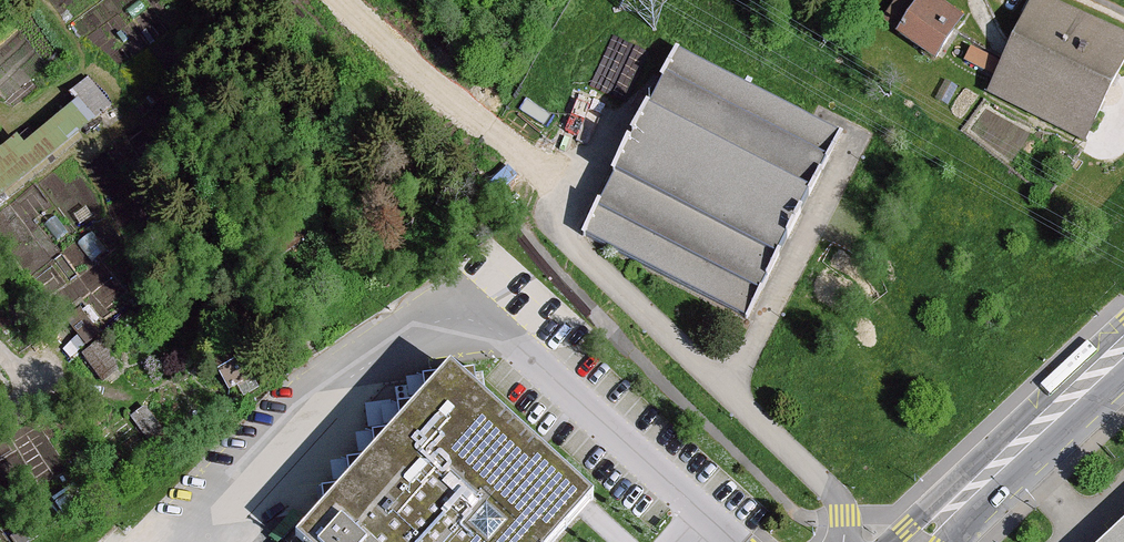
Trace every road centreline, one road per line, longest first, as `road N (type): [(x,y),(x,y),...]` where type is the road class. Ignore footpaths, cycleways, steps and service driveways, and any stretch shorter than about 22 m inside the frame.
road 1 (unclassified): [(704,515),(447,301)]
road 2 (secondary): [(923,541),(1123,355)]

